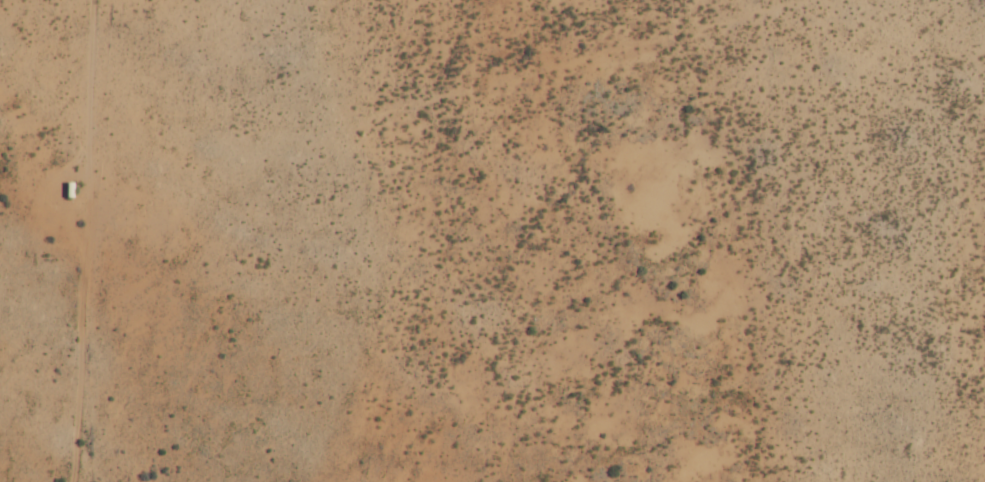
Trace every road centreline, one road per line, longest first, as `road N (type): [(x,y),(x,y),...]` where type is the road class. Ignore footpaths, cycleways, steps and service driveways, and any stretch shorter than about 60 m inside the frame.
road 1 (track): [(67,481),(124,318),(139,31),(134,0)]

